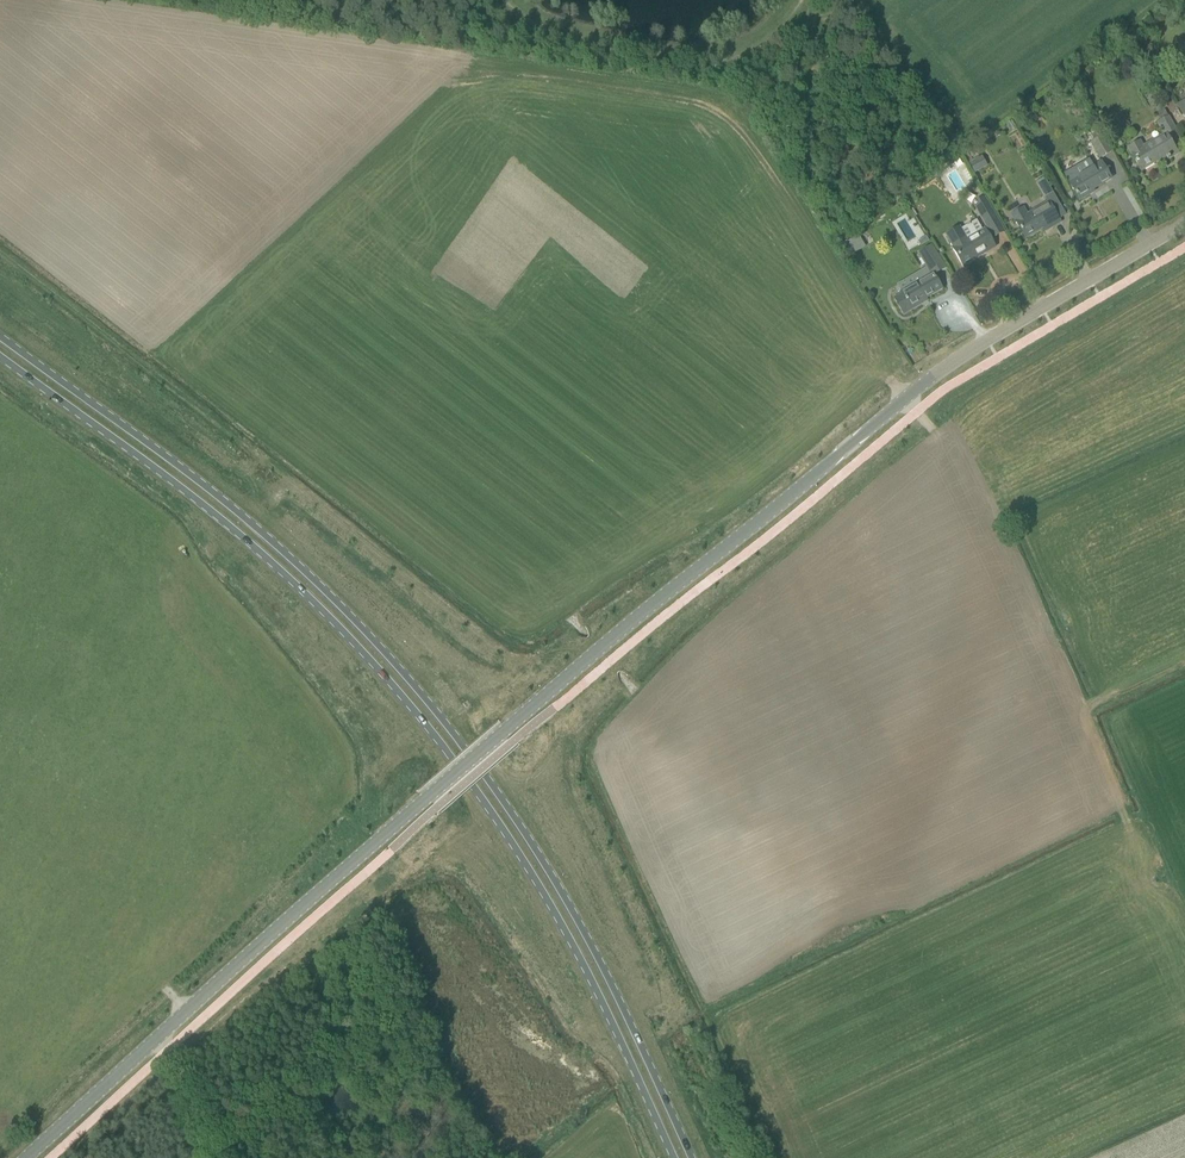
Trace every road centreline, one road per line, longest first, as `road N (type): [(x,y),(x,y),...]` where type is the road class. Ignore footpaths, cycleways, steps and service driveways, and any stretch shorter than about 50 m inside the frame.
road 1 (tertiary): [(22,1157),(505,726),(905,399),(948,365),(1184,225)]
road 2 (primary): [(691,1157),(578,920),(486,777),(396,665),(290,557),(208,487),(0,336)]
road 3 (primary): [(0,356),(279,567),(437,736),(563,927),(674,1157)]
road 4 (track): [(158,1034),(219,1157)]

